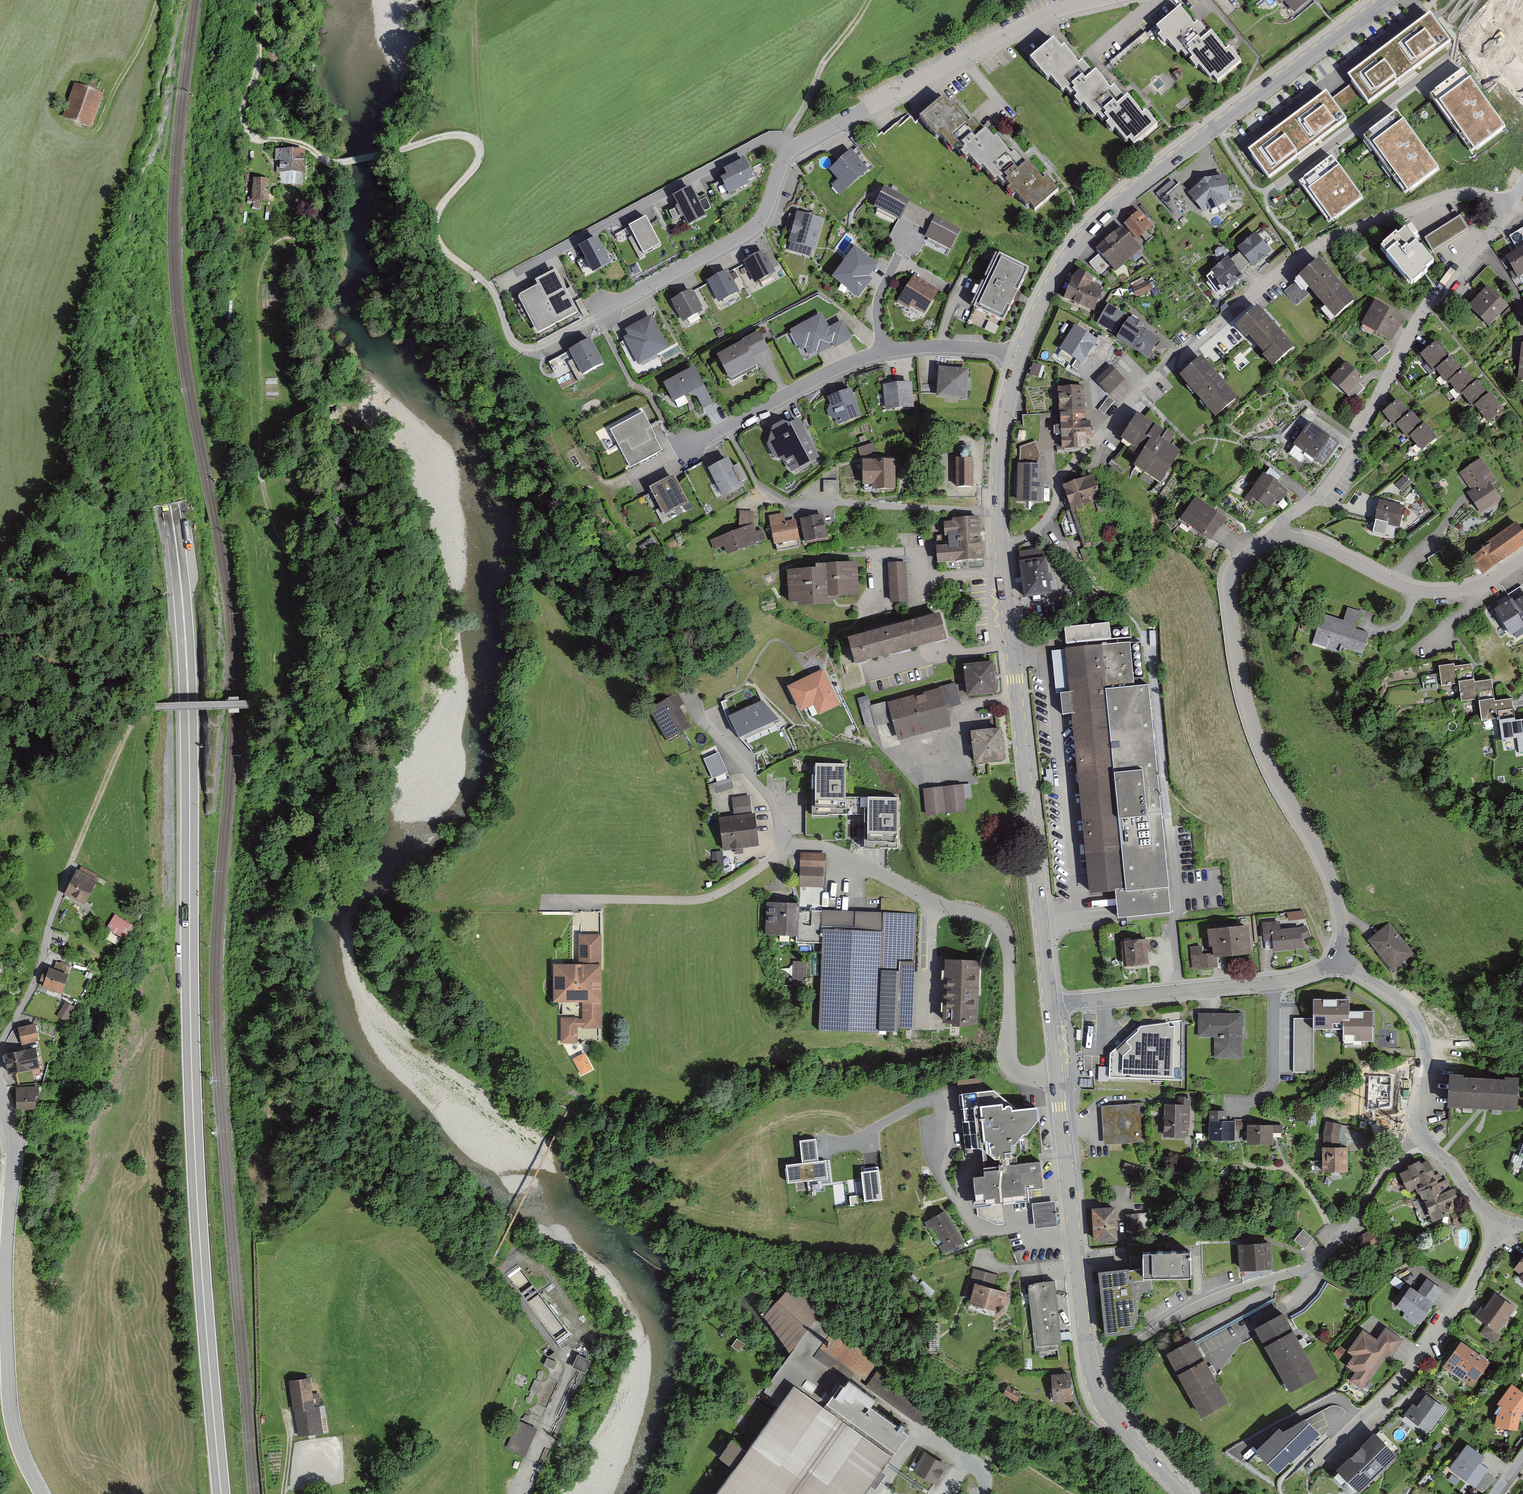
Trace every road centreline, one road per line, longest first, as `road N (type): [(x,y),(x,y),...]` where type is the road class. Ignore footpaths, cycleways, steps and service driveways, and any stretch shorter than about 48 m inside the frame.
road 1 (trunk): [(61,0),(177,552),(189,723),(195,1160),(222,1493)]
road 2 (track): [(0,1050),(42,968),(74,859),(137,716),(155,708),(266,705),(286,696),(299,669),(303,595),(269,503),(264,458)]
road 3 (track): [(603,312),(535,348),(512,339),(495,295),(437,237),(437,216),(476,166),(474,140),(443,136),(332,164),(302,145),(248,134),(240,118),(259,56),(257,0)]
road 4 (residential): [(1000,544),(1038,532),(1065,476),(1139,393),(1302,257),(1446,199),(1476,194),(1499,209)]
road 5 (secondary): [(1019,355),(1046,293),(1093,225),(1380,0)]
road 6 (residential): [(1339,964),(1338,901),(1263,751),(1239,666),(1233,585),(1255,548),(1279,535)]
road 7 (residential): [(1093,1371),(1191,1312),(1322,1261),(1358,1222),(1392,1164),(1421,1139)]
road 8 (tertiary): [(41,1493),(9,1402),(5,1247),(14,1150),(0,1091)]
road 9 (residential): [(1499,209),(1498,225),(1424,312),(1324,491),(1279,535)]
road 10 (residential): [(1019,355),(884,352),(692,450)]
road 11 (residential): [(1098,0),(1035,20),(790,150)]
road 12 (residential): [(1011,637),(1046,663),(1077,876),(1080,912),(1041,919)]
road 13 (residential): [(790,150),(766,140),(513,274)]
road 14 (residential): [(1314,1465),(1429,1340),(1500,1224)]
road 15 (residential): [(1339,964),(1291,978),(1050,1005)]
road 16 (residential): [(1279,535),(1319,542),(1391,584),(1444,595),(1475,591),(1522,563)]
road 17 (residential): [(1057,1078),(1027,1079),(1007,1059),(1004,934),(989,921),(934,902)]
road 18 (residential): [(790,150),(753,228),(603,312)]
road 19 (residential): [(787,850),(704,901),(552,903)]
road 20 (secondary): [(1041,919),(1018,701)]
road 21 (residential): [(1421,1139),(1428,1061),(1421,1030),(1395,1000),(1339,964)]
road 22 (residential): [(1003,572),(925,582),(920,550),(877,555),(878,605),(869,609)]
road 23 (secondary): [(1000,544),(999,461),(1019,355)]
road 24 (residential): [(787,850),(773,799),(693,706)]
road 25 (track): [(790,150),(789,131),(822,67),(871,0)]
road 26 (residential): [(934,902),(827,849),(787,850)]
road 27 (secondary): [(1076,1234),(1057,1078)]
road 28 (secondary): [(1184,1493),(1117,1422),(1093,1371)]
road 29 (residential): [(965,1173),(972,1218),(995,1232),(1076,1234)]
road 30 (residential): [(1018,701),(959,709),(962,751),(923,769)]
road 31 (track): [(158,0),(99,129)]
road 32 (secondary): [(1093,1371),(1076,1234)]

